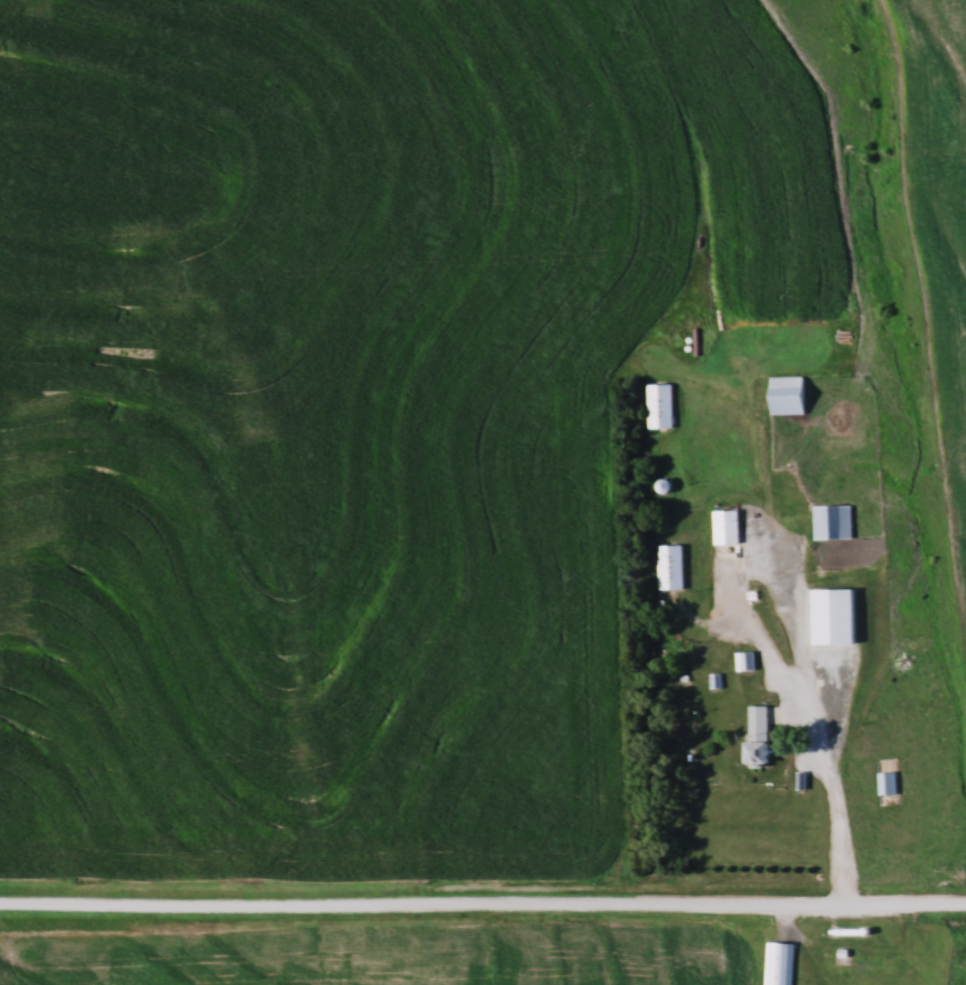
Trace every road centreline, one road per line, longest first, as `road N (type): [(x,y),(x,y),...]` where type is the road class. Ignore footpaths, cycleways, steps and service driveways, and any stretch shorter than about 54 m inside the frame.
road 1 (residential): [(0,909),(965,911)]

